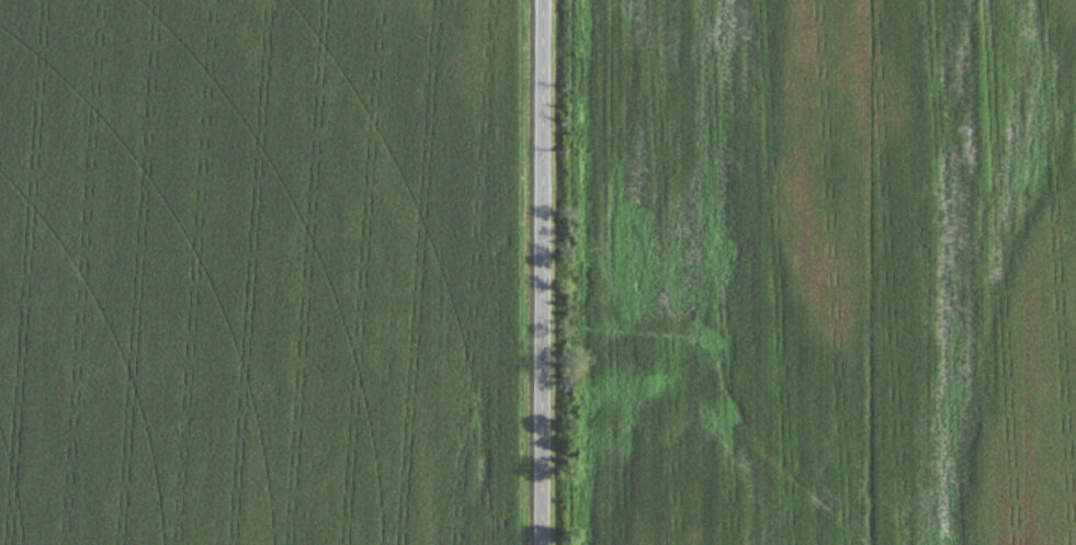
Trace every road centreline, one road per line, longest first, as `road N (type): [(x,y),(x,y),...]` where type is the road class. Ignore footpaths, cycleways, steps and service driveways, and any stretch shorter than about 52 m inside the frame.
road 1 (tertiary): [(540,544),(543,0)]

